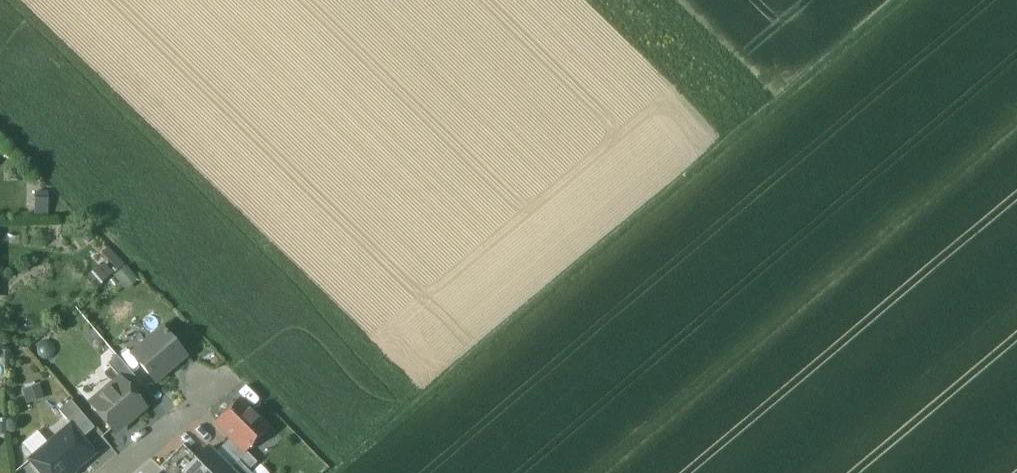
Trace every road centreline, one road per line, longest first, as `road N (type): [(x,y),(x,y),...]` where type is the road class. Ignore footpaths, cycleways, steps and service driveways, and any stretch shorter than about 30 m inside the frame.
road 1 (track): [(897,0),(330,472)]
road 2 (residential): [(114,472),(211,389)]

